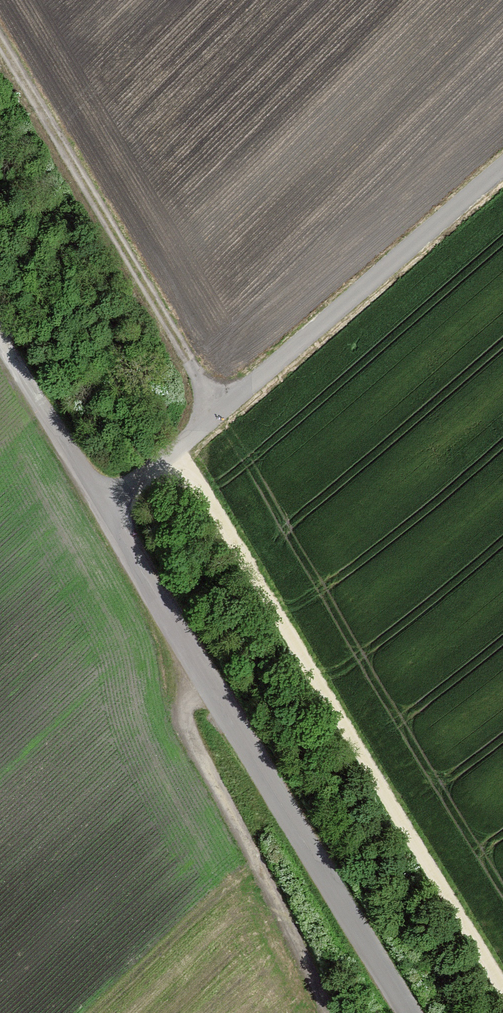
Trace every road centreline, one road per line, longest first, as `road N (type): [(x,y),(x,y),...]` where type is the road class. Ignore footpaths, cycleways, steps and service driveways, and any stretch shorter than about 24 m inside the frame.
road 1 (unclassified): [(502,167),(105,508),(408,1012)]
road 2 (track): [(502,990),(171,454)]
road 3 (track): [(0,42),(189,362)]
road 4 (track): [(329,1012),(190,738),(191,703),(208,684)]
road 5 (track): [(0,336),(105,508)]

